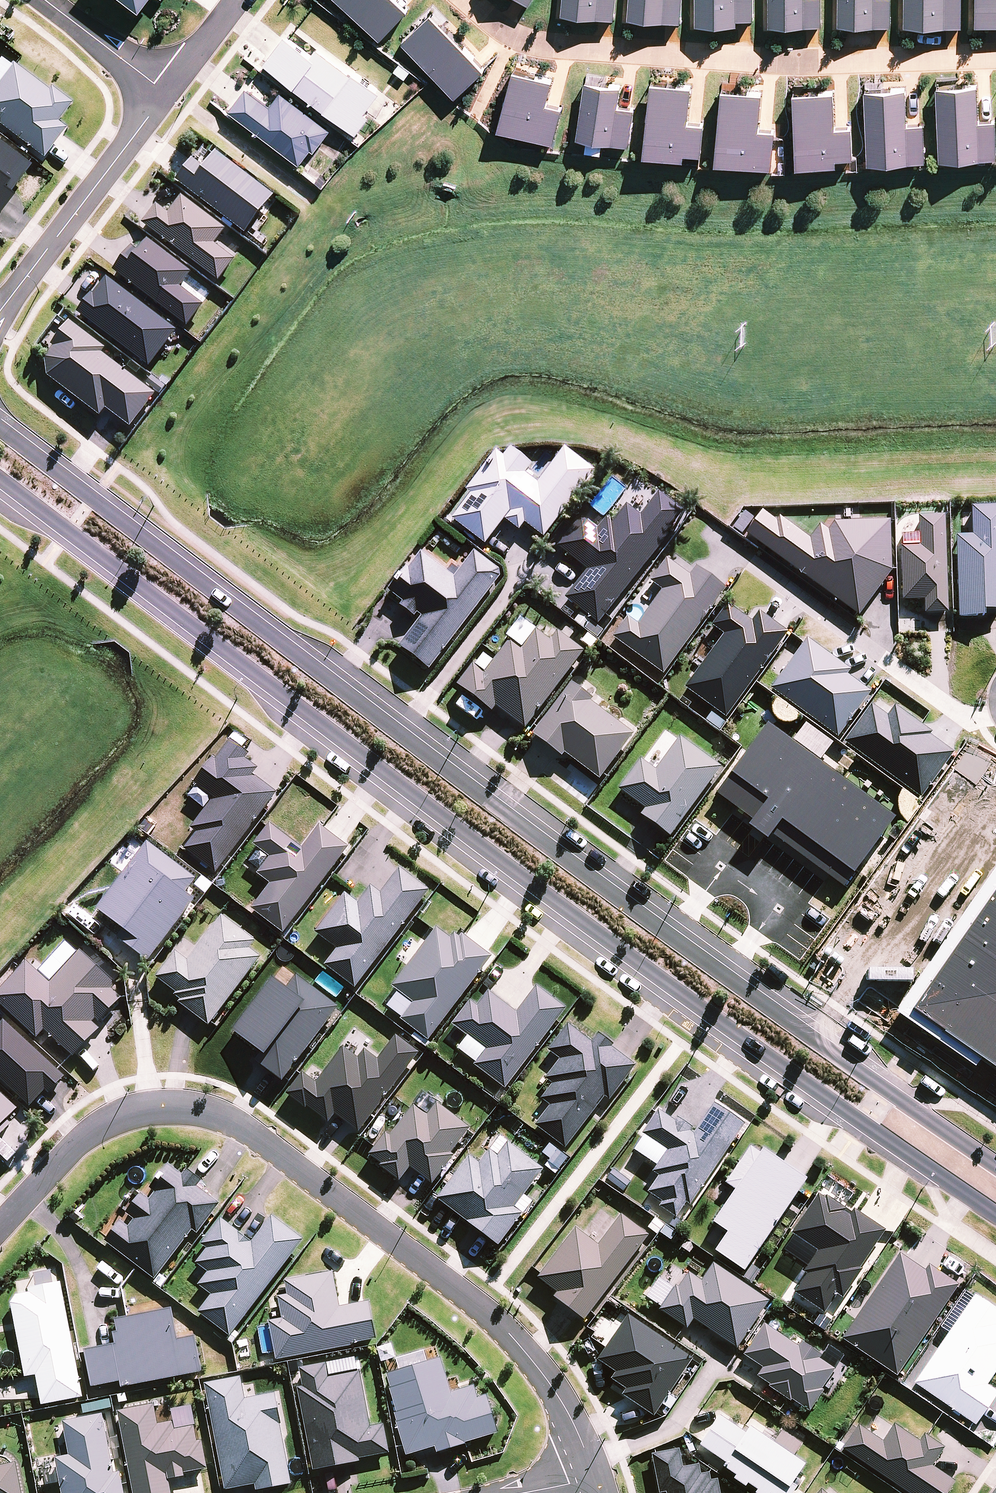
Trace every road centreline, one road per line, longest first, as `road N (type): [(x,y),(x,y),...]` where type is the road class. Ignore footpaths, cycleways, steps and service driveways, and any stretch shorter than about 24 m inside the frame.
road 1 (tertiary): [(0,429),(627,904),(995,1166)]
road 2 (tertiary): [(995,1214),(705,1010),(0,479)]
road 3 (residential): [(596,1480),(557,1395),(495,1321),(222,1116),(175,1106),(112,1119),(70,1149),(0,1225)]
road 4 (residential): [(0,311),(166,93)]
road 5 (residential): [(166,93),(43,0)]

